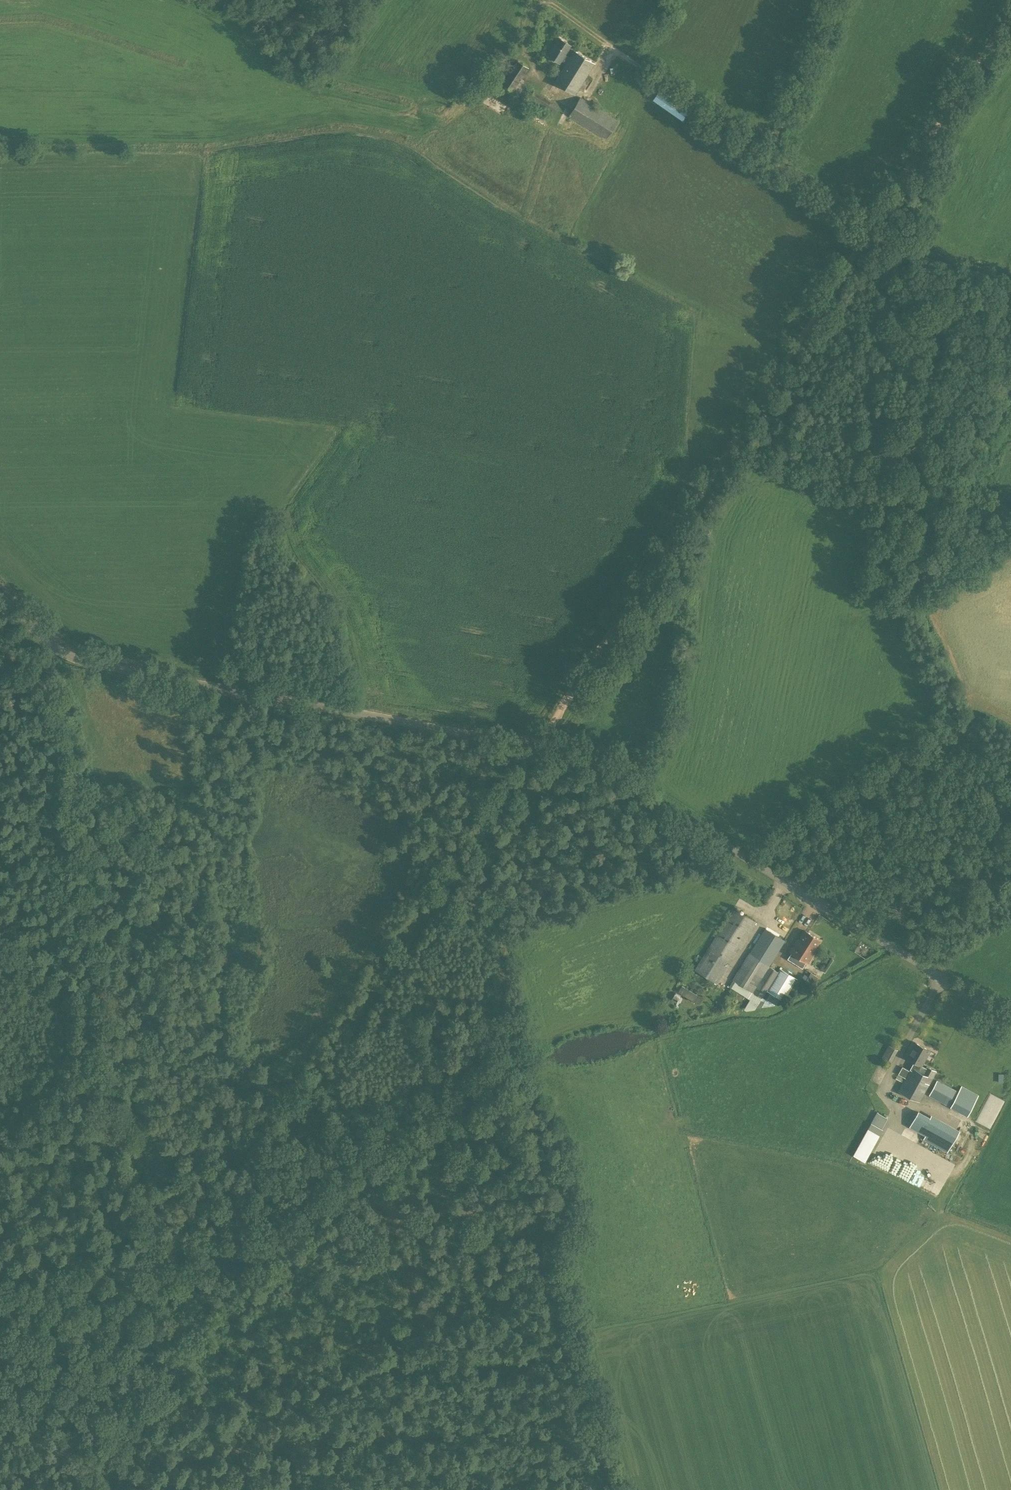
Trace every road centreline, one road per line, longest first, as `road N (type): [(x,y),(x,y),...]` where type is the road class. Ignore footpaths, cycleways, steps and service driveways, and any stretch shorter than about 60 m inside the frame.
road 1 (tertiary): [(55,650),(583,761),(1010,1018)]
road 2 (track): [(1010,14),(539,747)]
road 3 (track): [(167,1315),(539,747)]
road 4 (track): [(63,654),(59,675),(167,1315)]
road 5 (track): [(873,229),(931,261),(1010,284)]
road 6 (track): [(0,689),(29,818)]

